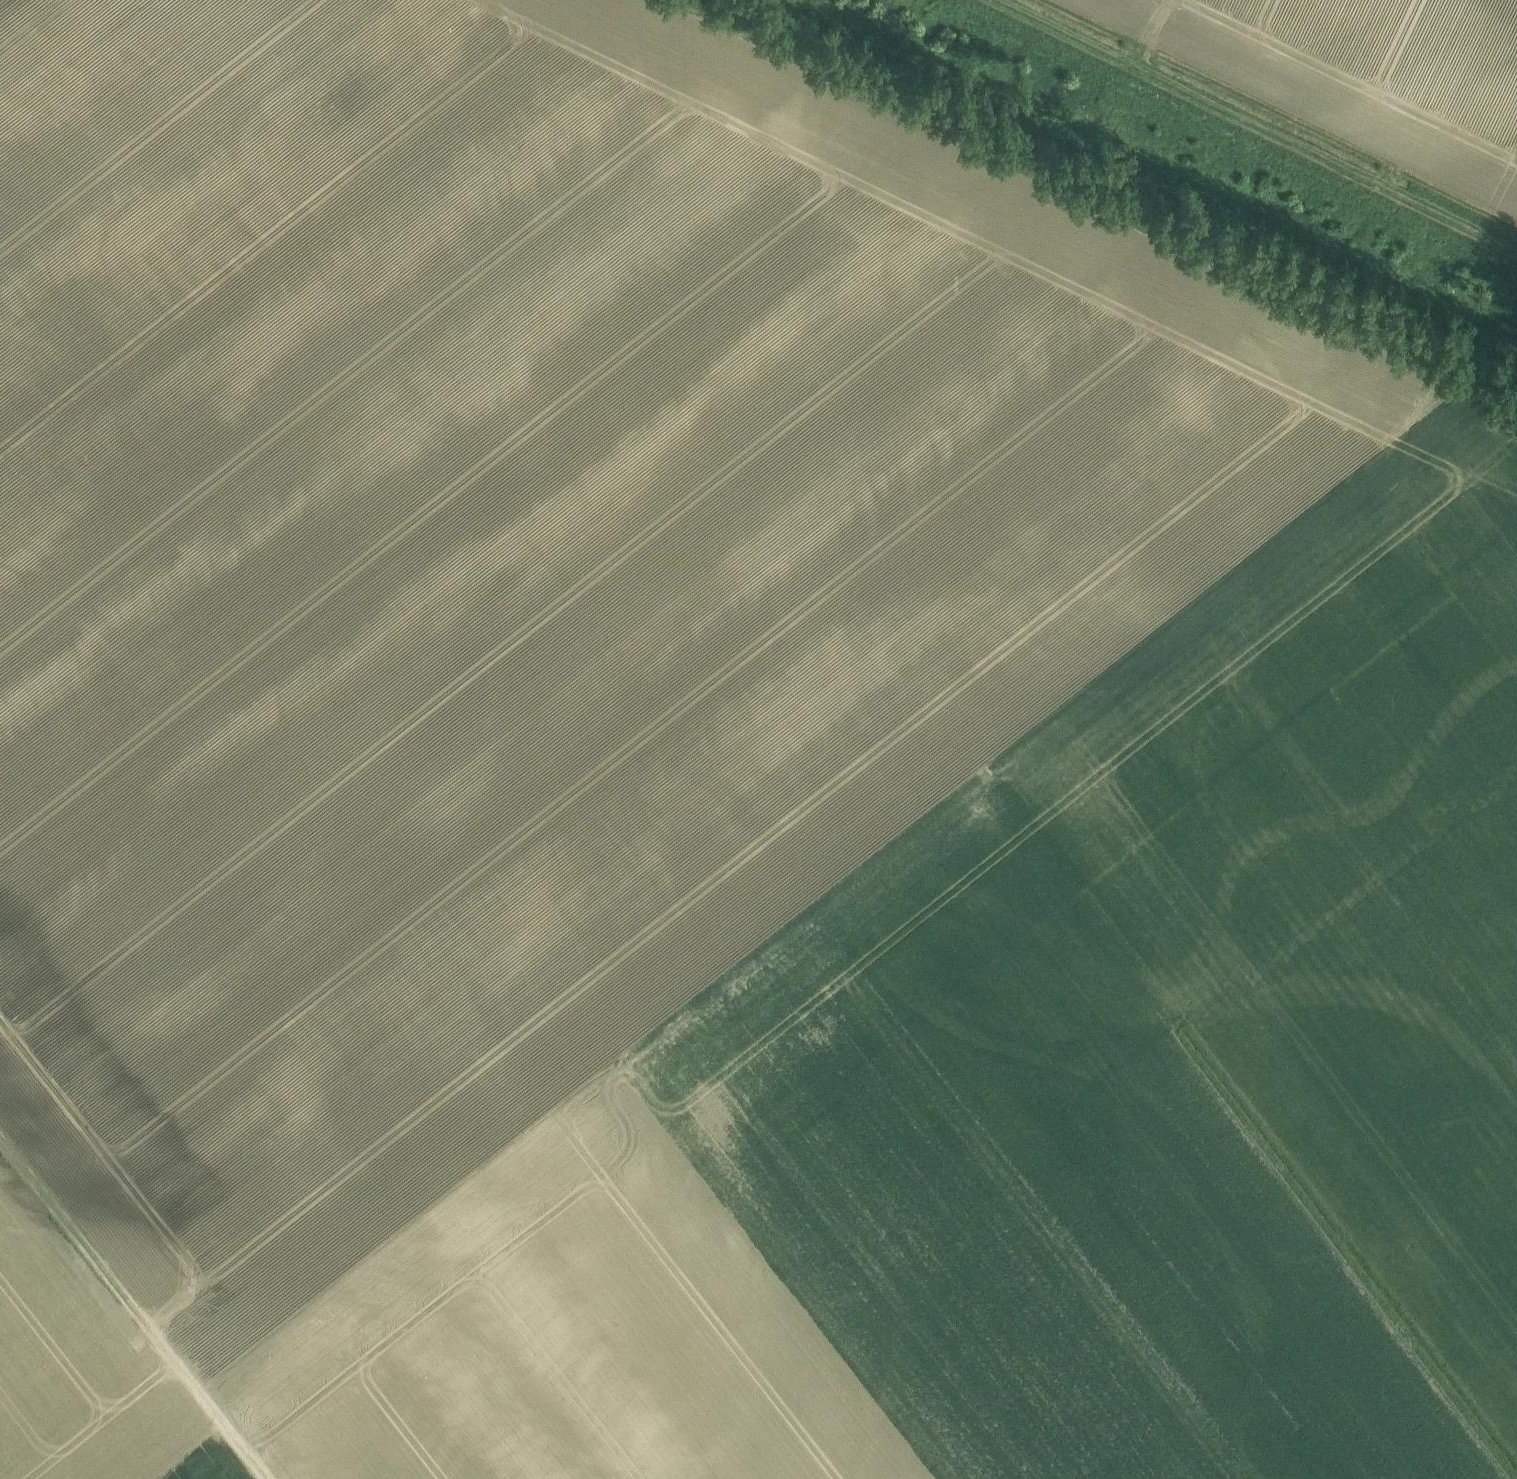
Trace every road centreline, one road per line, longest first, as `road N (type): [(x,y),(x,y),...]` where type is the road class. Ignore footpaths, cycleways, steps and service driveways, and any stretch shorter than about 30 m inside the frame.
road 1 (track): [(1516,259),(982,0)]
road 2 (track): [(267,1478),(0,1138)]

